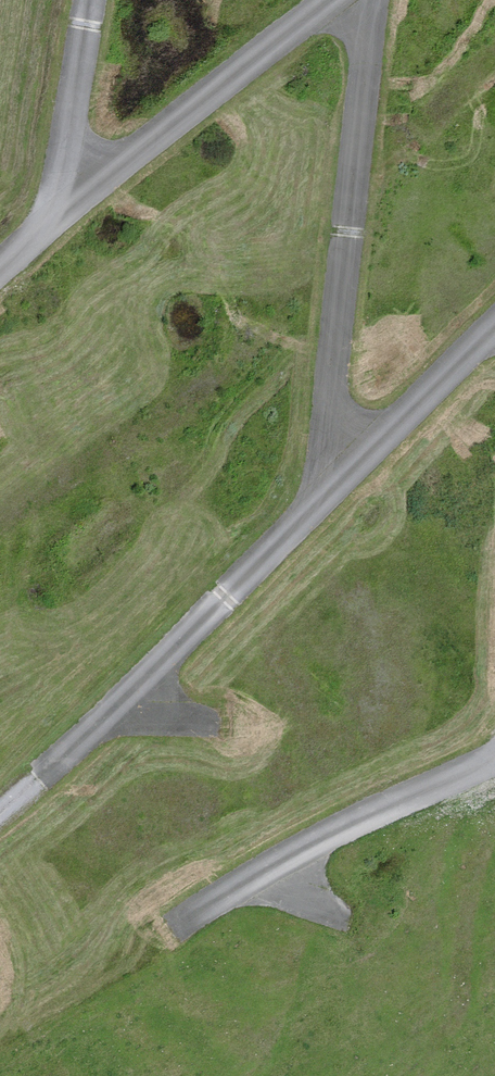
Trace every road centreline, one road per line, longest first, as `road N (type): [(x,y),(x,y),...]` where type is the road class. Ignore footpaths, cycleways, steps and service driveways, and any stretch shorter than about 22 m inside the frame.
road 1 (track): [(494,329),(0,810)]
road 2 (track): [(337,479),(335,371),(369,0)]
road 3 (track): [(332,0),(0,270)]
road 4 (track): [(173,929),(263,871),(494,756)]
road 5 (track): [(57,217),(90,0)]

